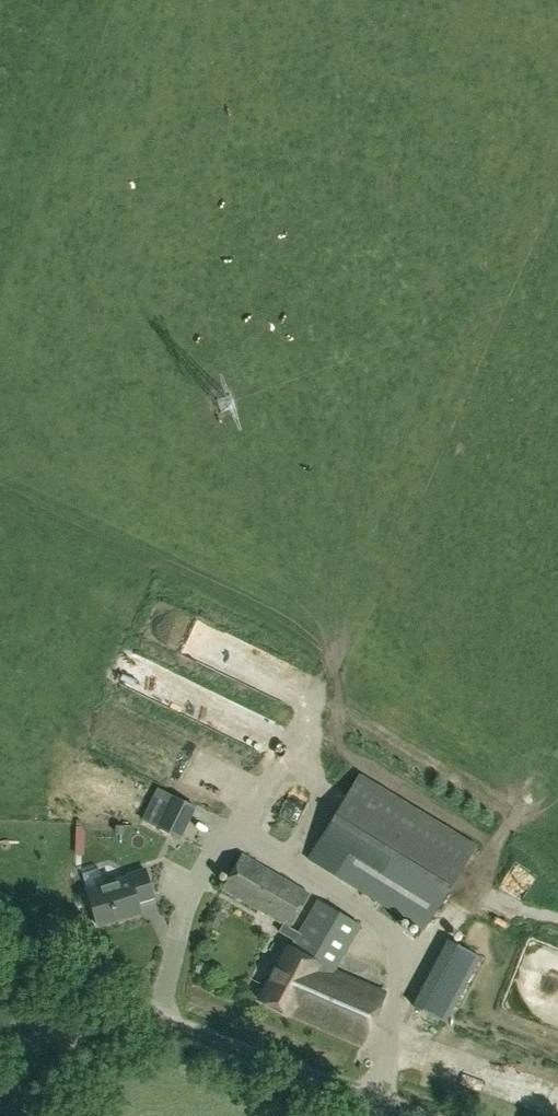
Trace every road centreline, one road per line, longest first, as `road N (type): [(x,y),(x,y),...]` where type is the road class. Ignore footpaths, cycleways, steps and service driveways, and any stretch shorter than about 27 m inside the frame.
road 1 (unclassified): [(0,1049),(101,1020),(159,1023),(412,1115)]

